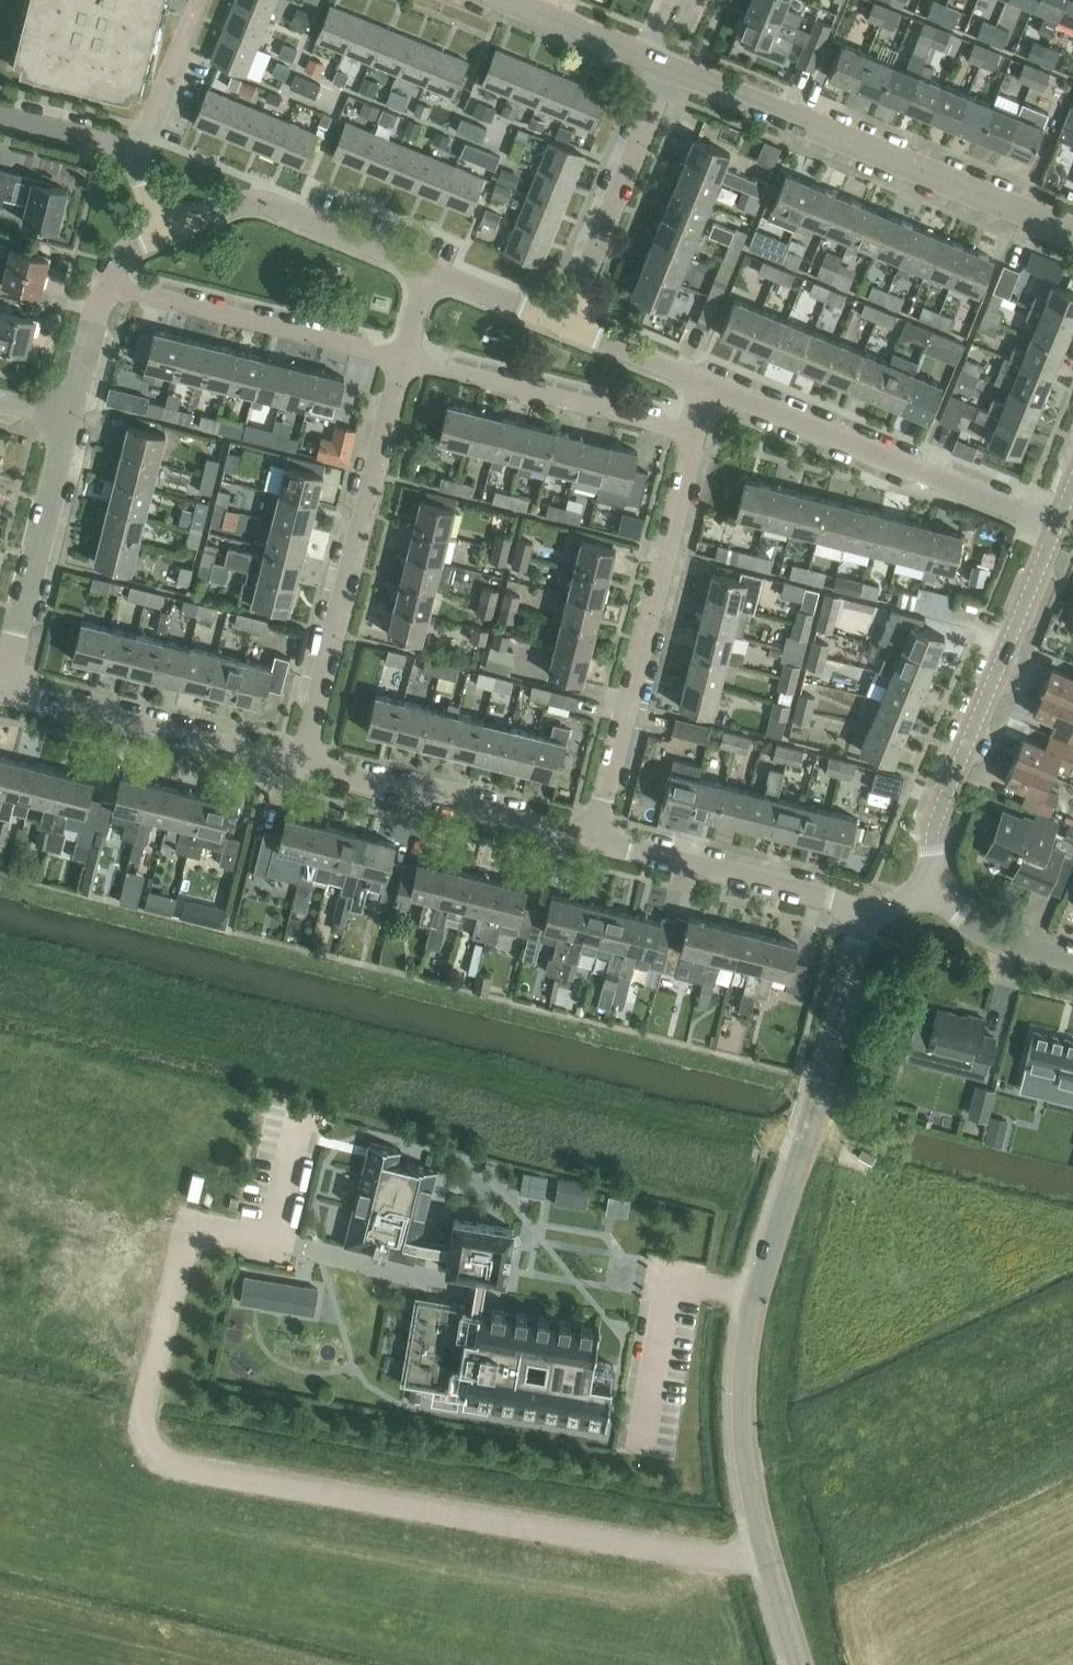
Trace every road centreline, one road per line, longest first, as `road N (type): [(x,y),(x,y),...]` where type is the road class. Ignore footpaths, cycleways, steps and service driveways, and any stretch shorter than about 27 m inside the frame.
road 1 (unclassified): [(766,1557),(688,1554),(163,1457),(146,1440),(143,1422),(182,1253),(220,1233),(270,1242)]
road 2 (unclassified): [(766,1557),(745,1438),(750,1322),(867,919)]
road 3 (residential): [(1072,232),(671,66)]
road 4 (residential): [(304,760),(411,361)]
road 5 (residential): [(594,830),(695,434)]
road 6 (residential): [(930,883),(943,804),(1057,526)]
road 7 (residential): [(1057,526),(707,384)]
road 8 (residential): [(304,760),(54,704),(2,674)]
road 9 (residential): [(107,285),(411,361)]
road 10 (residential): [(594,830),(304,760)]
road 11 (residential): [(411,361),(695,434)]
road 12 (residential): [(867,919),(841,901),(594,830)]
road 13 (residential): [(436,267),(263,204),(216,205),(174,220)]
road 14 (residential): [(575,322),(671,66)]
road 15 (residential): [(2,674),(68,413)]
road 16 (residential): [(930,883),(983,931),(1072,959)]
road 17 (residential): [(150,142),(0,107)]
road 18 (residential): [(150,142),(149,117),(200,0)]
road 19 (residential): [(575,322),(436,267)]
road 20 (residential): [(647,56),(510,0)]
road 21 (residential): [(707,384),(575,322)]
road 22 (residential): [(68,413),(107,285)]

